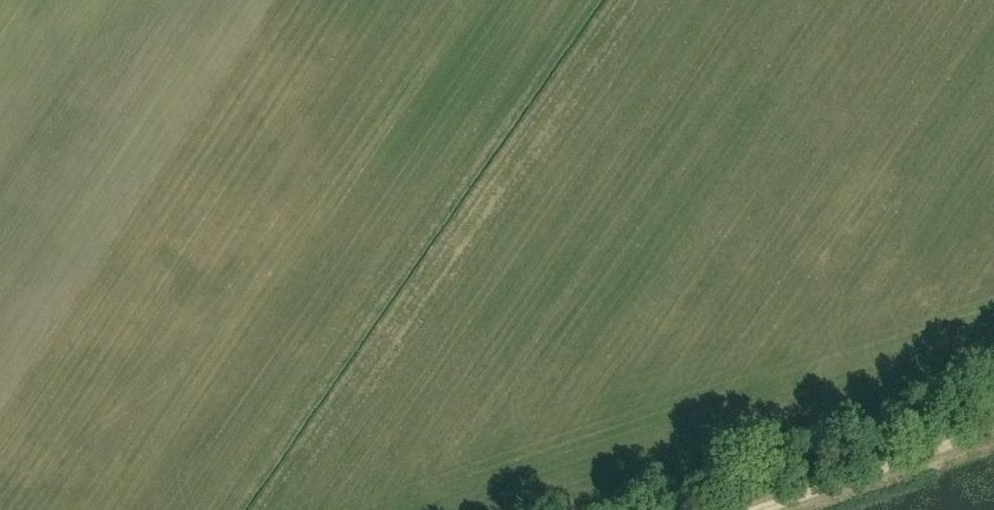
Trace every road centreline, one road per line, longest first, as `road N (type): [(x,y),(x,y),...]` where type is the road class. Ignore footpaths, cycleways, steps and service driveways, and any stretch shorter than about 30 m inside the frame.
road 1 (track): [(993,428),(750,509)]

